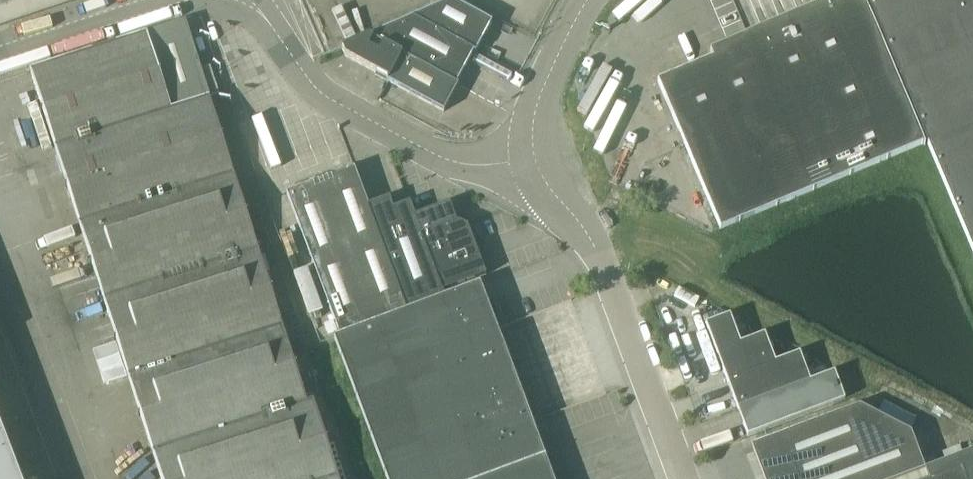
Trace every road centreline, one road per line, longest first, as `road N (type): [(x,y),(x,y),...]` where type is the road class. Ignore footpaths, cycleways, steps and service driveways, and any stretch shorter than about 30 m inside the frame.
road 1 (unclassified): [(682,478),(592,243),(485,182)]
road 2 (unclassified): [(485,182),(299,77),(246,0)]
road 3 (unclassified): [(485,182),(586,0)]
road 4 (unclassified): [(154,0),(0,54)]

